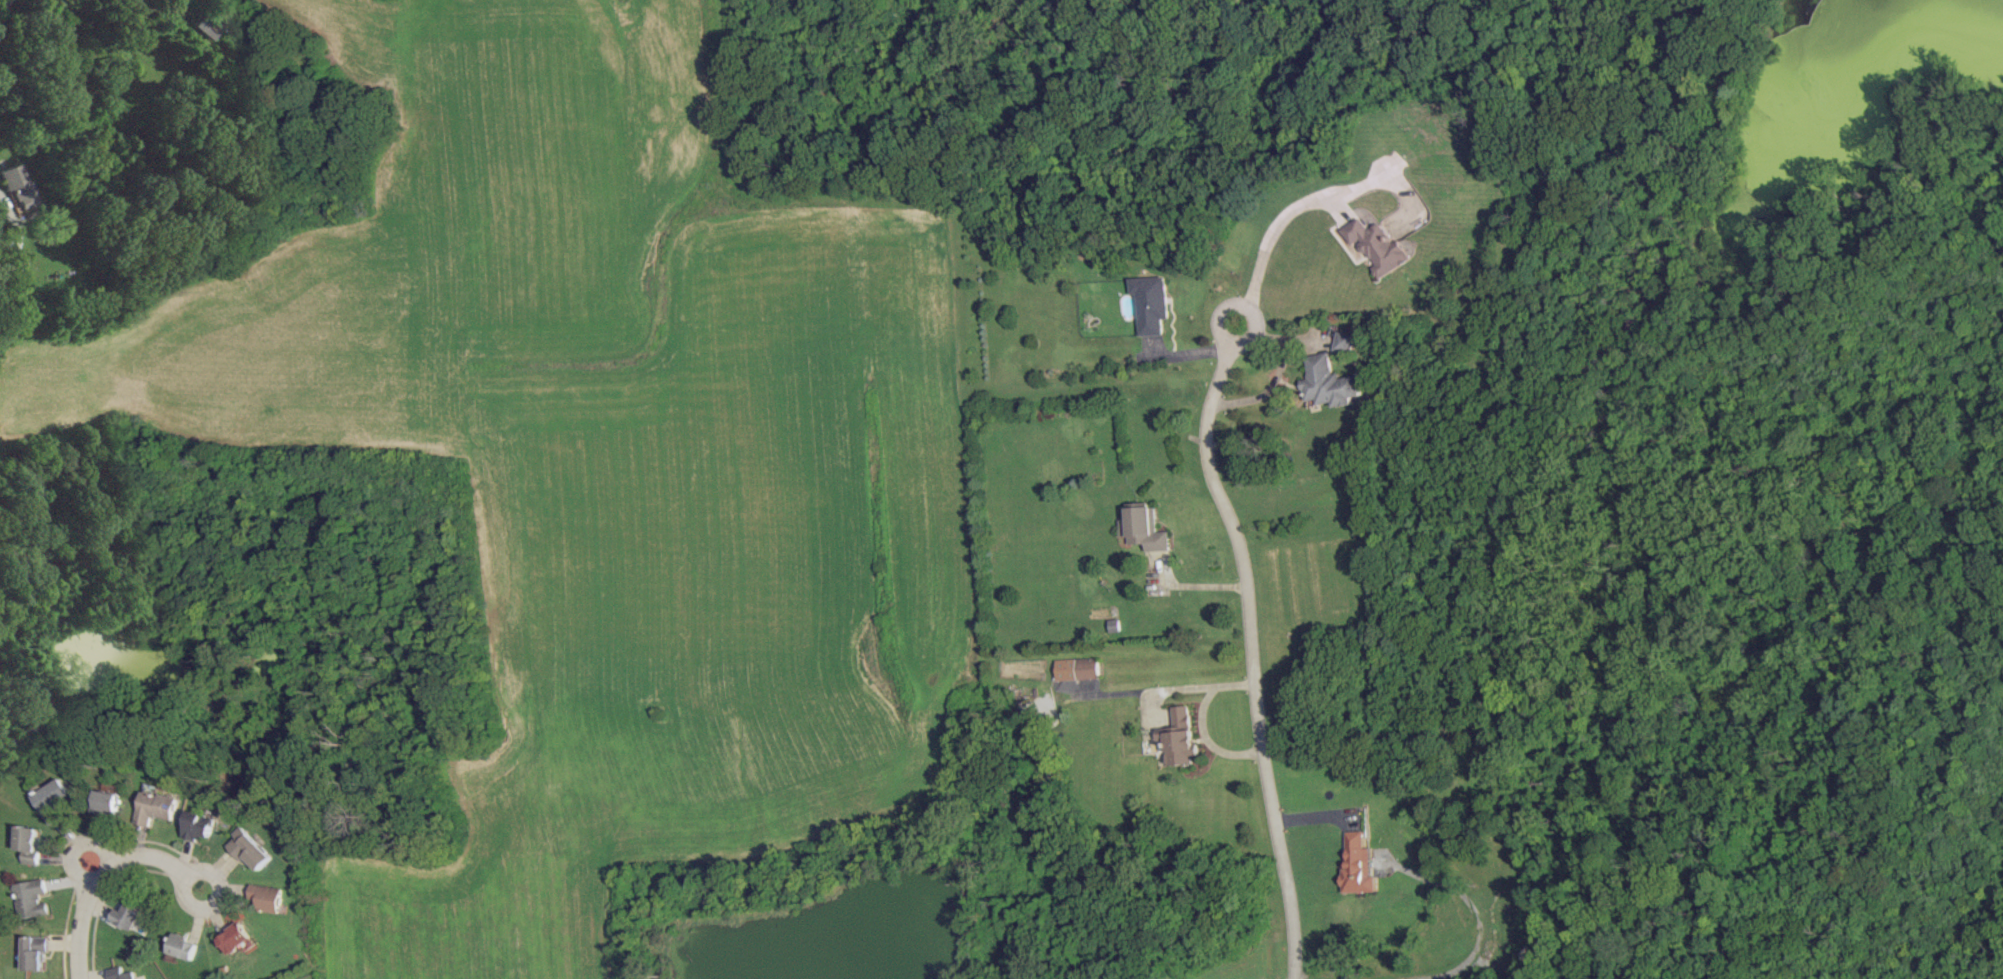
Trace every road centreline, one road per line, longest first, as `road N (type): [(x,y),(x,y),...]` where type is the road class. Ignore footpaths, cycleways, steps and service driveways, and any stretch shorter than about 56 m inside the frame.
road 1 (residential): [(1297,978),(1242,555),(1205,455),(1211,398),(1230,342)]
road 2 (residential): [(80,978),(90,886),(116,861)]

